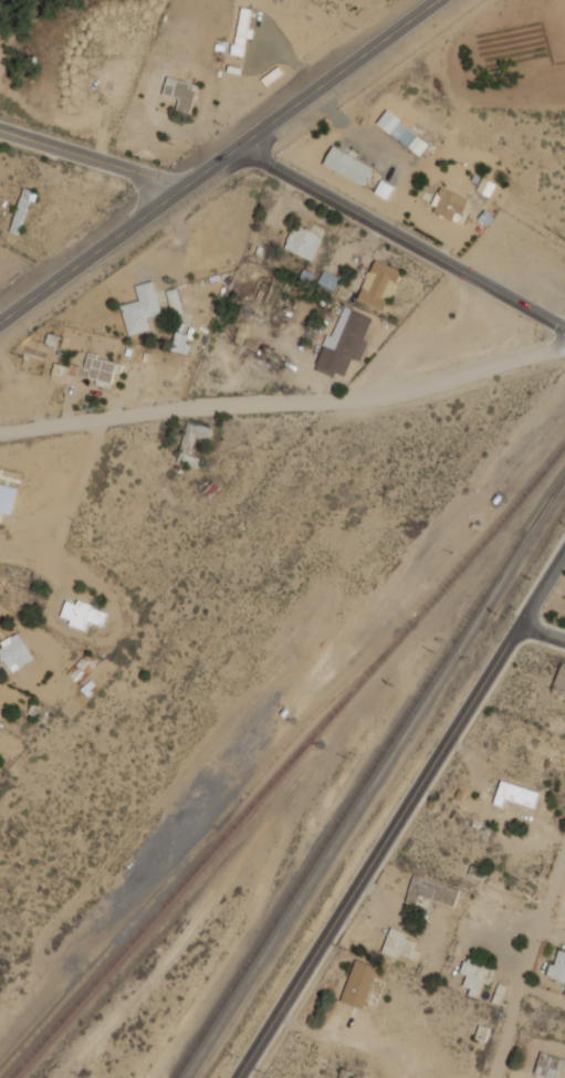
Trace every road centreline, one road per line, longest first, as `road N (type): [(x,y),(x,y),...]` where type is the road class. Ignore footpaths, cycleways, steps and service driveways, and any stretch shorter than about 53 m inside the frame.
road 1 (residential): [(564,551),(238,1077)]
road 2 (residential): [(0,433),(199,400),(346,397),(564,341)]
road 3 (secondary): [(0,318),(433,0)]
road 4 (residential): [(564,328),(243,142)]
road 5 (residential): [(498,1077),(564,847)]
road 6 (residential): [(48,144),(129,169),(166,199)]

